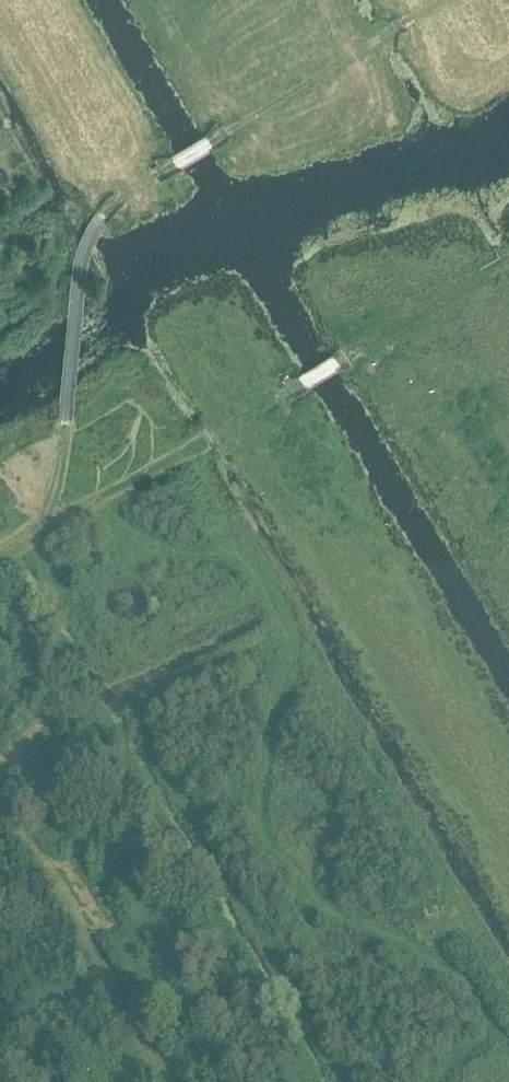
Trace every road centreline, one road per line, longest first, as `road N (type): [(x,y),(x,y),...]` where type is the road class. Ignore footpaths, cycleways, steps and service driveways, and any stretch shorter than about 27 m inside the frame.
road 1 (track): [(508,263),(27,541)]

